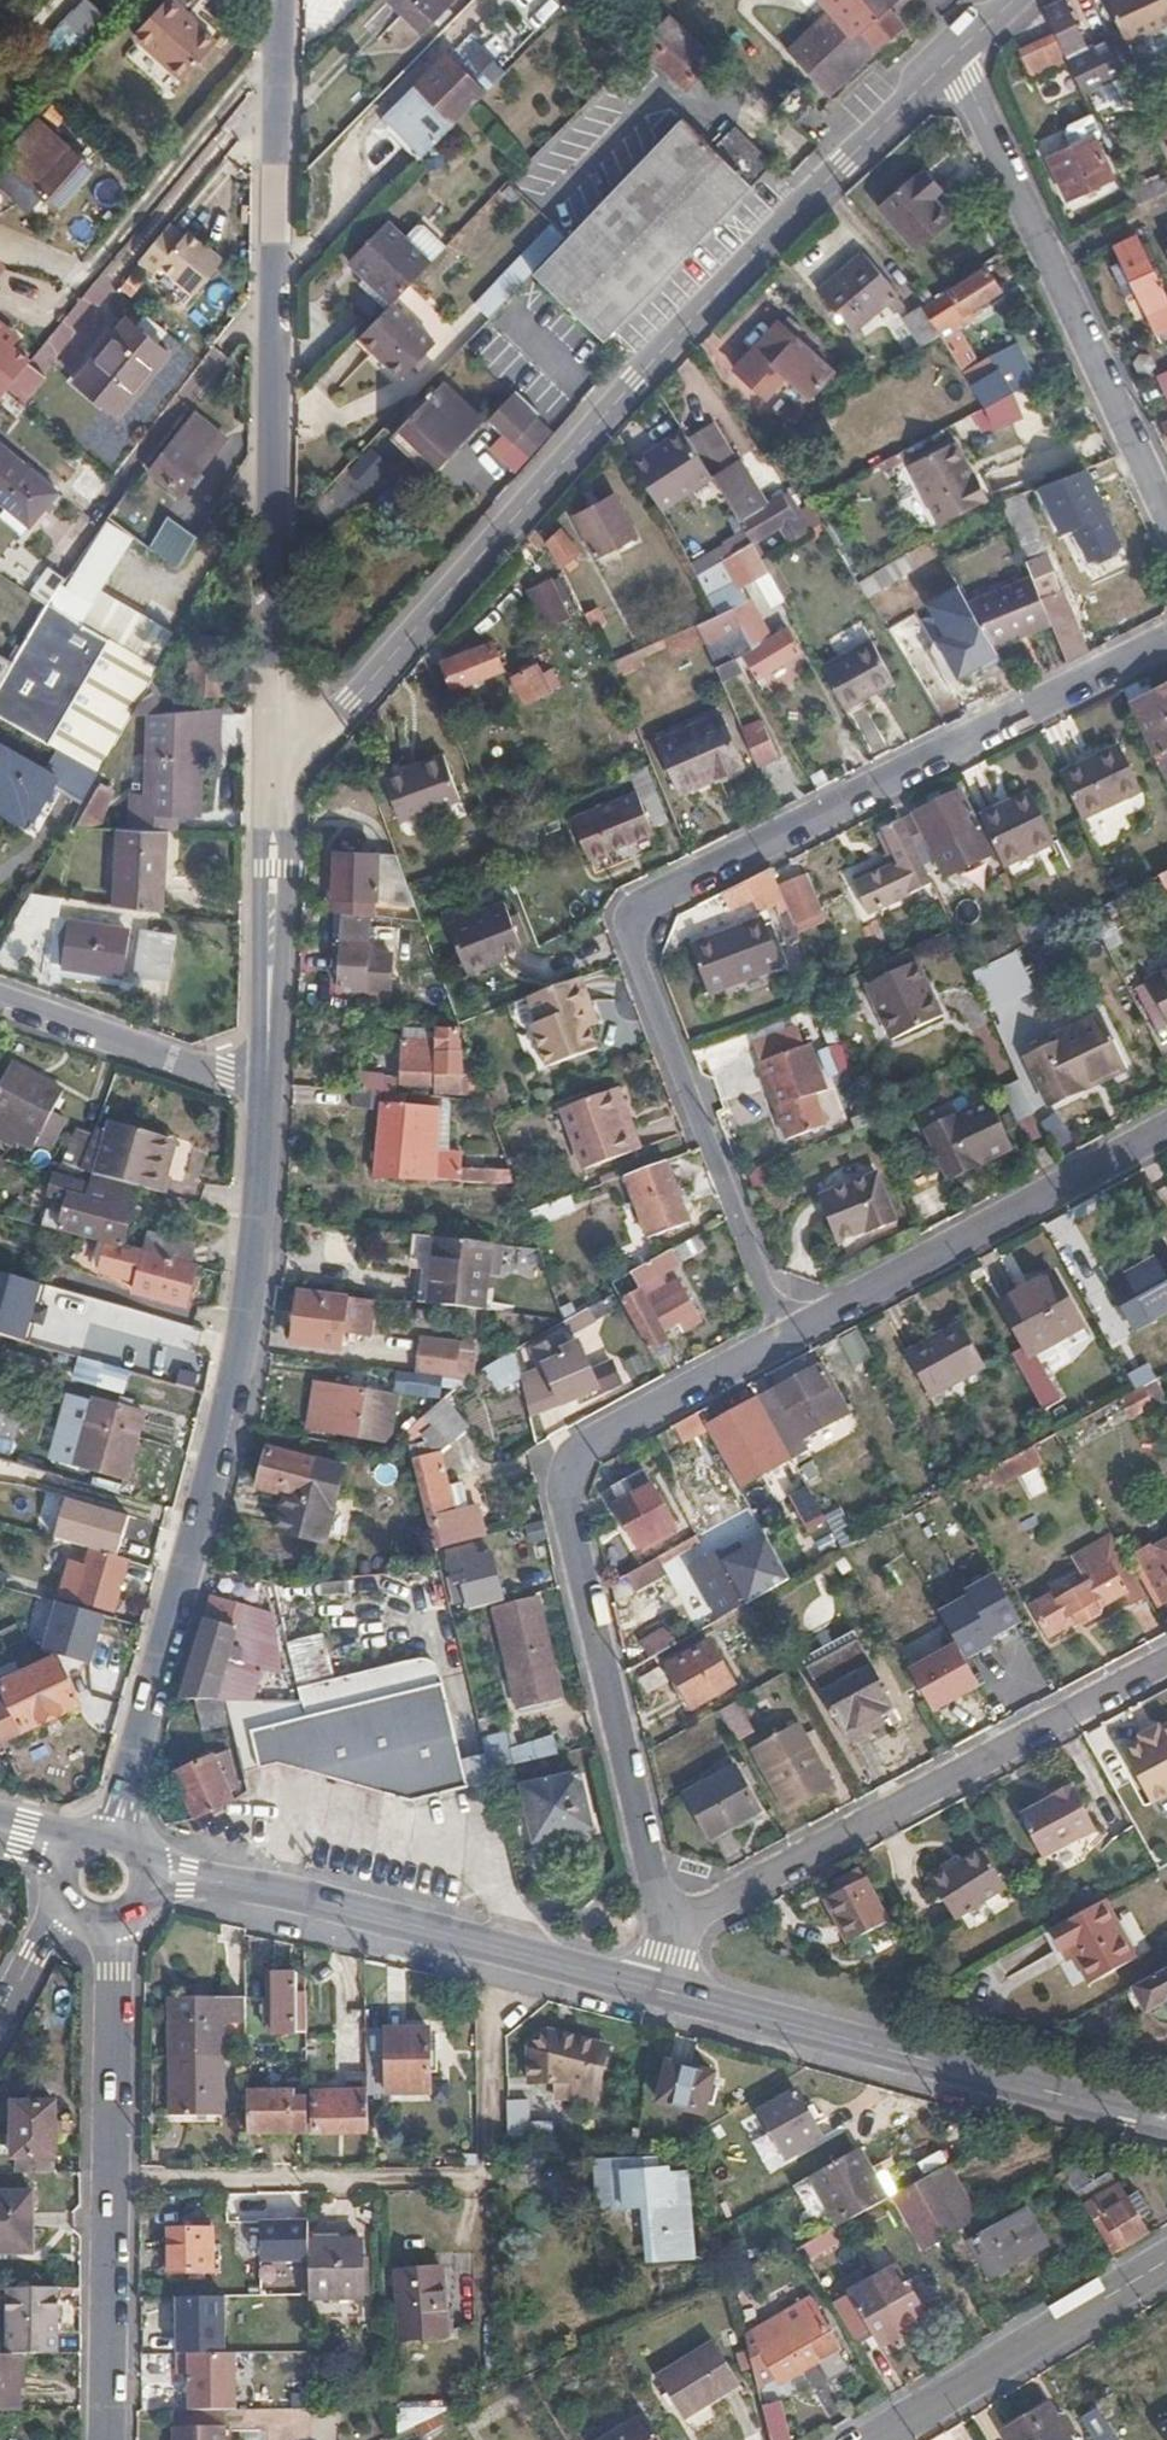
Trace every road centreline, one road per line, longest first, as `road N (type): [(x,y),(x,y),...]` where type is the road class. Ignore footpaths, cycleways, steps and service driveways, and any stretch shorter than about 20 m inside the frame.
road 1 (residential): [(1166,636),(617,916),(786,1328)]
road 2 (unclassified): [(958,51),(757,256),(349,705),(275,743)]
road 3 (tertiary): [(267,1079),(234,1379),(122,1832)]
road 4 (tertiary): [(280,0),(275,743)]
road 5 (residential): [(786,1328),(560,1469),(666,1930)]
road 6 (residential): [(1166,1656),(666,1930)]
road 7 (secondary): [(656,1990),(1166,2127)]
road 8 (residential): [(958,51),(1166,509)]
road 9 (residential): [(1166,1127),(786,1328)]
road 10 (residential): [(106,2172),(492,2177)]
road 11 (secondary): [(155,1874),(255,1890),(498,1949)]
road 12 (tertiary): [(275,743),(267,1079)]
road 13 (residential): [(881,2439),(1166,2262)]
road 14 (residential): [(267,1079),(224,1074),(0,999)]
road 15 (unclassified): [(104,2439),(106,2172)]
road 16 (unclassified): [(106,2172),(111,1922)]
road 17 (residential): [(492,2177),(490,2003),(498,1949)]
road 18 (residential): [(489,2390),(492,2177)]
road 19 (secondary): [(498,1949),(656,1990)]
road 20 (residential): [(0,2017),(55,1922),(80,1912)]

